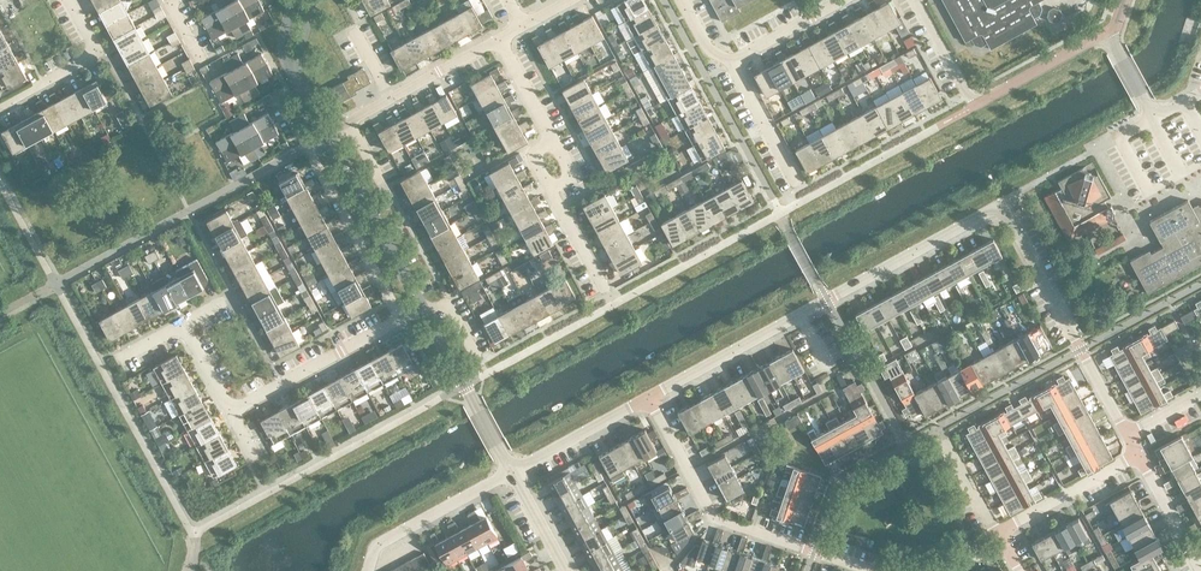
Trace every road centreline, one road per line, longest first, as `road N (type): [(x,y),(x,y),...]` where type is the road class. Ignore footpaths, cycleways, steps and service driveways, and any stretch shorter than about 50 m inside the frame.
road 1 (residential): [(649,398),(1002,205),(1081,351)]
road 2 (residential): [(649,398),(714,520),(865,570)]
road 3 (residential): [(604,289),(549,190),(573,178),(497,41)]
road 4 (residential): [(327,134),(308,145),(309,154),(400,318)]
road 5 (residential): [(422,306),(327,134)]
road 6 (residential): [(231,412),(400,318)]
road 7 (residential): [(367,570),(374,544),(512,473)]
road 8 (residential): [(349,122),(497,41)]
road 9 (residential): [(68,0),(95,51),(0,106)]
road 10 (residential): [(996,535),(1138,458)]
road 11 (residential): [(512,473),(649,398)]
road 12 (residential): [(974,104),(1108,32)]
road 13 (residential): [(496,444),(425,312)]
road 14 (residential): [(847,0),(731,61)]
road 15 (residential): [(996,535),(940,428)]

